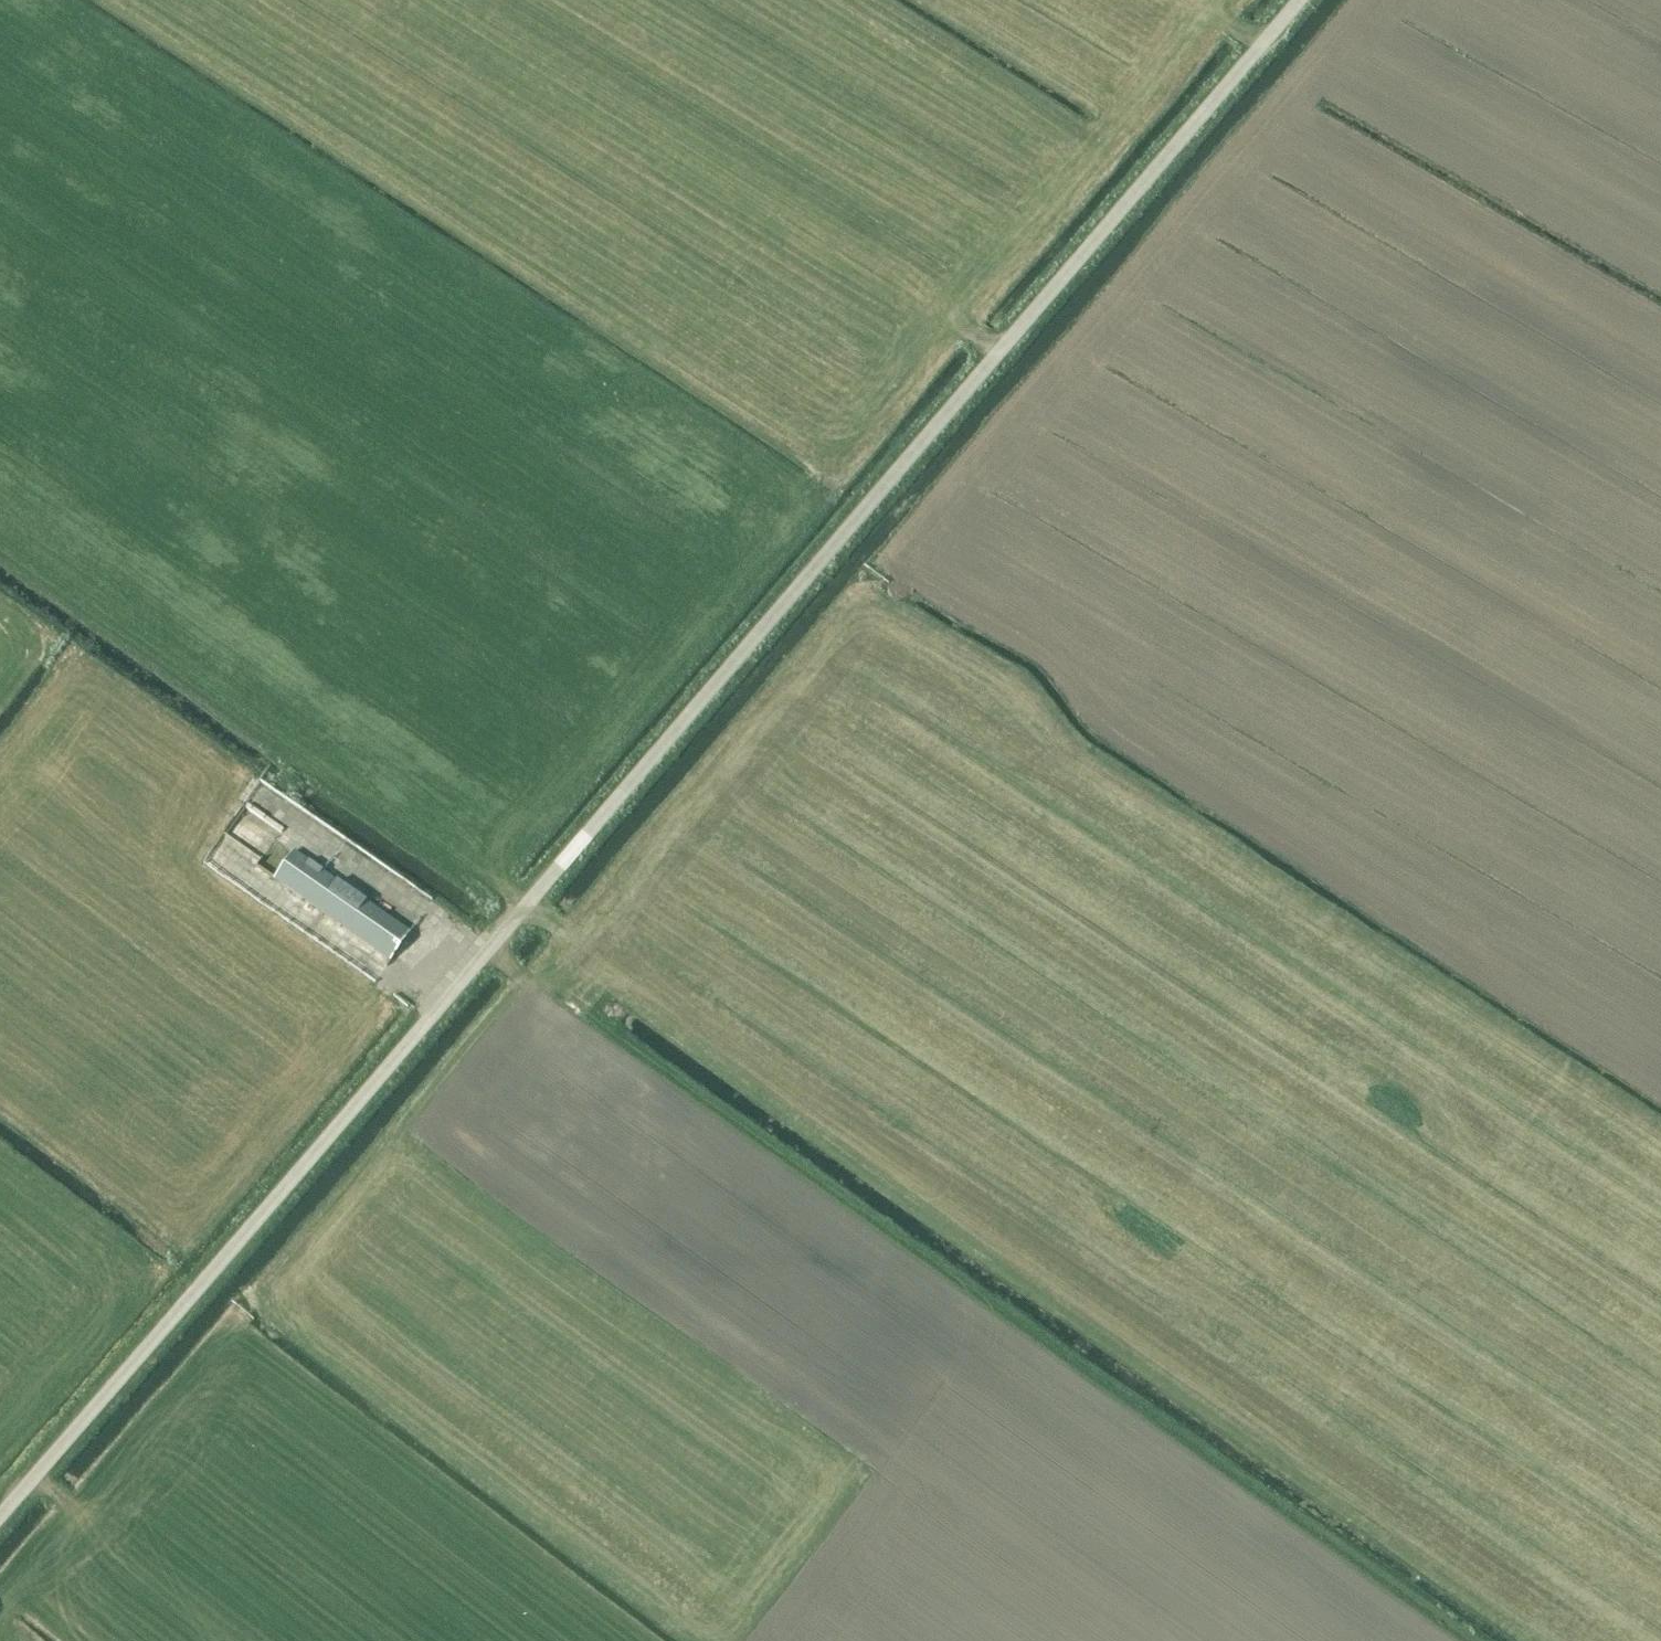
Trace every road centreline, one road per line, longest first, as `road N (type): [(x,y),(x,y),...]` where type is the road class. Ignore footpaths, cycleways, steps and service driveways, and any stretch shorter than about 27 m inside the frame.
road 1 (unclassified): [(0,1500),(485,953),(1297,0)]

